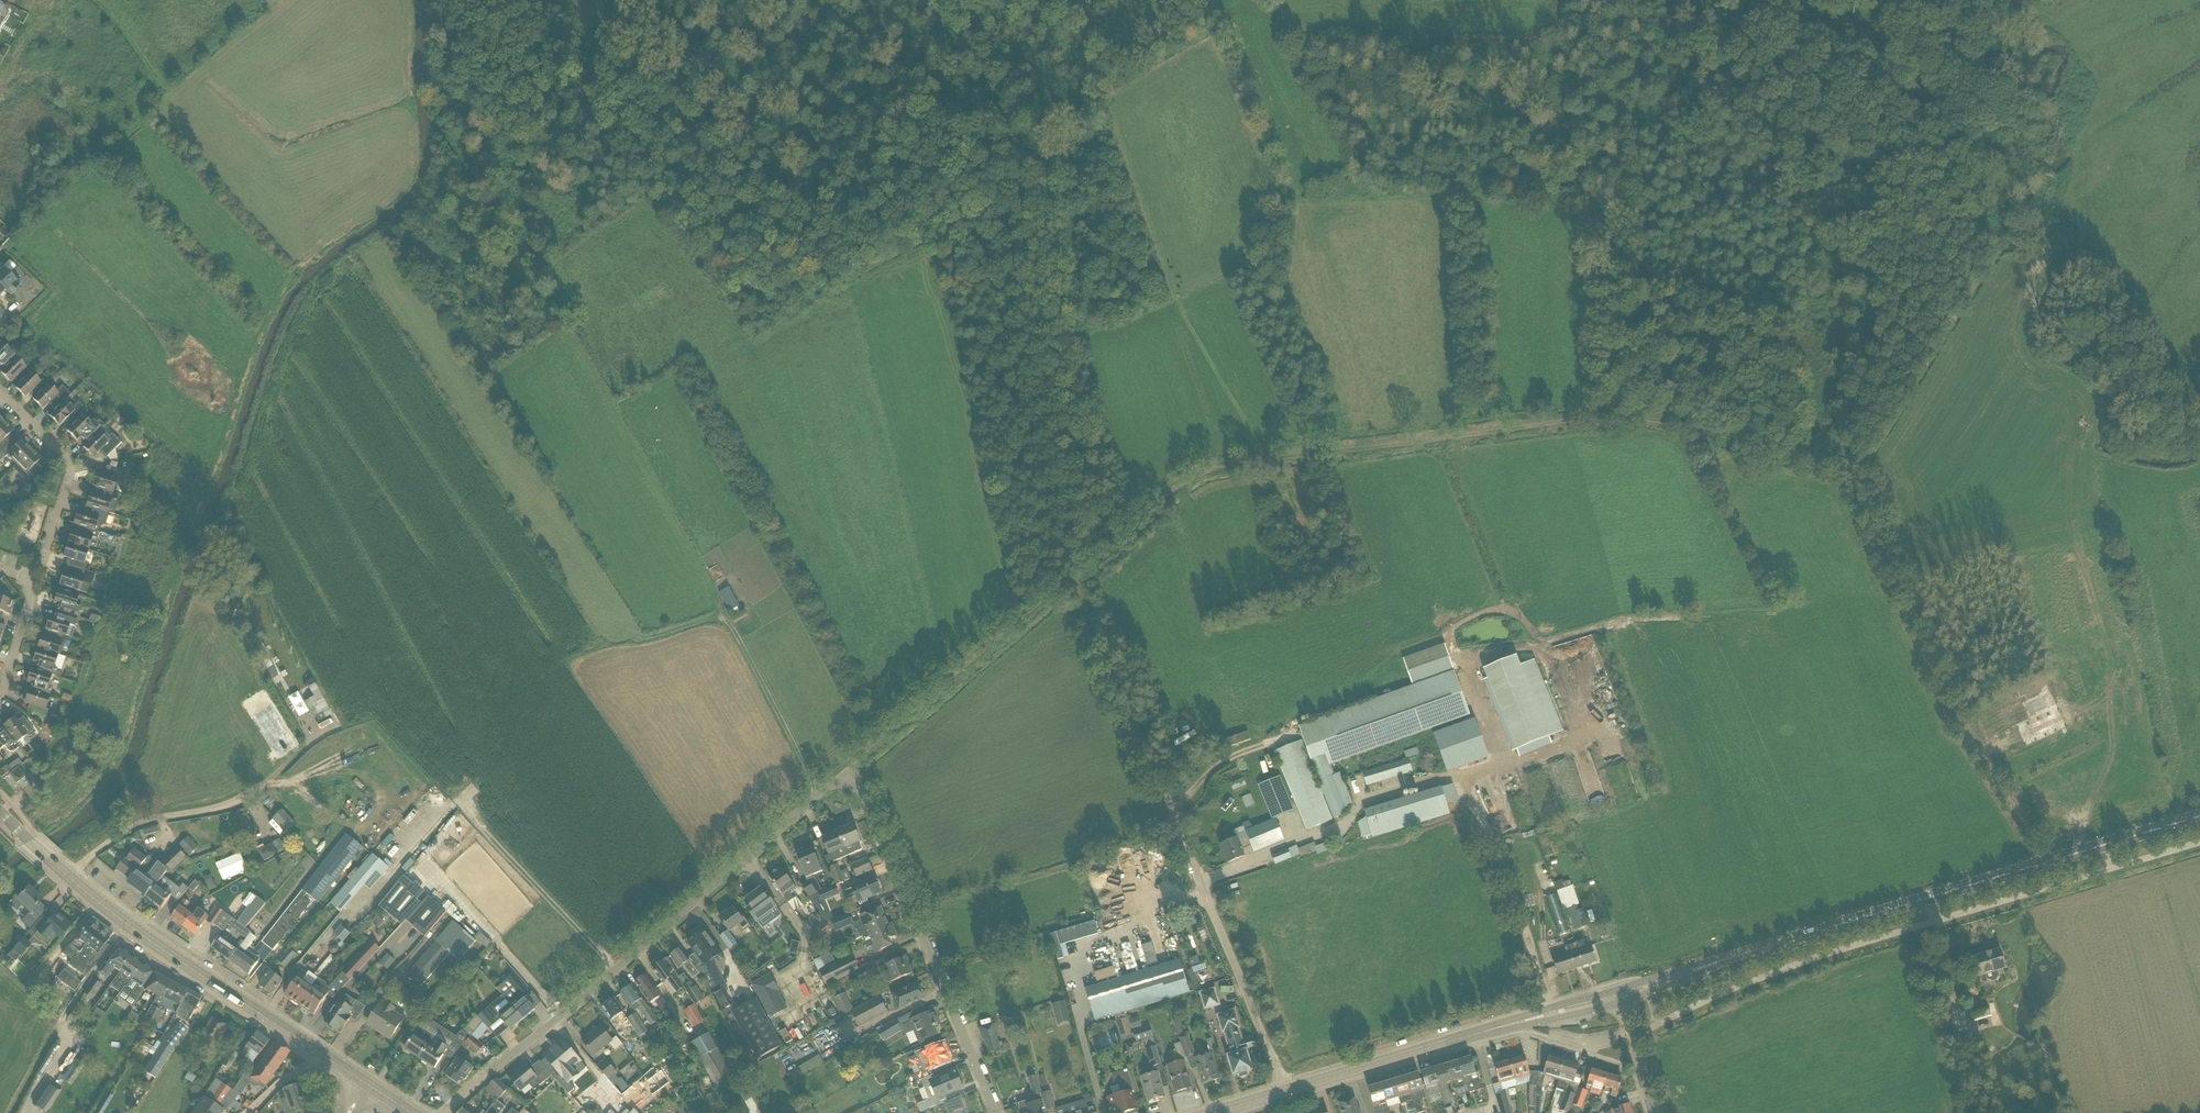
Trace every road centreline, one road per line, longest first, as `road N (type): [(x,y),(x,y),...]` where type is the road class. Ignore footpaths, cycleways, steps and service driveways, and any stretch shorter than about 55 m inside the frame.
road 1 (track): [(855,769),(1190,476),(1214,466),(1625,418),(1686,425),(1843,468),(1865,489),(1951,712),(2046,860)]
road 2 (residential): [(996,1112),(855,769),(445,1112)]
road 3 (secondary): [(1706,966),(2199,815)]
road 4 (secondary): [(371,1086),(48,866),(0,815)]
road 5 (track): [(1192,864),(1072,579)]
road 6 (secondary): [(1220,1112),(1507,1026)]
road 7 (track): [(62,876),(152,819),(244,798),(301,751)]
road 8 (residential): [(29,578),(43,563),(71,469),(0,389)]
road 9 (track): [(14,1112),(61,1022),(129,925)]
road 10 (residential): [(0,695),(29,608),(29,578)]

